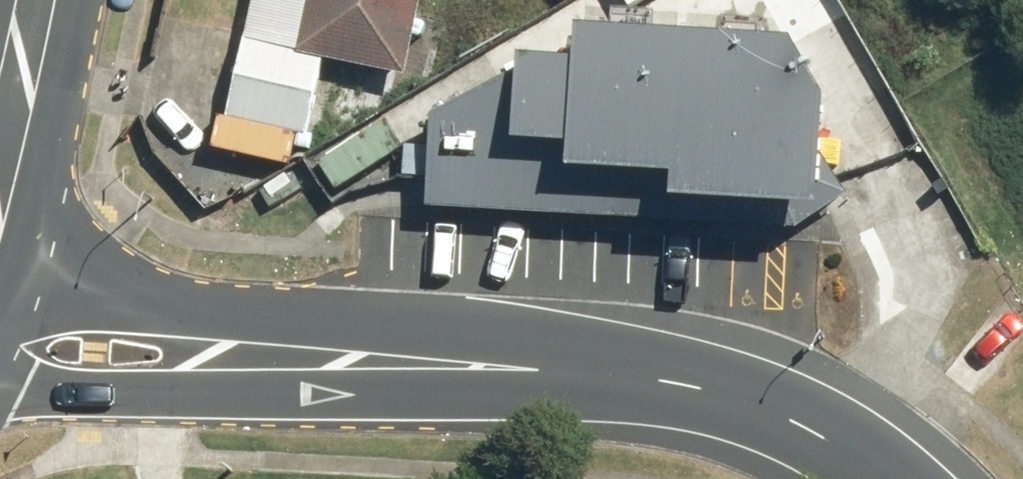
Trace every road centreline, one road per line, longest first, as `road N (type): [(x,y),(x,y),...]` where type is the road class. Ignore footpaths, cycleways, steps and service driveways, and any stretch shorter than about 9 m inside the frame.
road 1 (unclassified): [(0,257),(95,288),(509,335),(650,382)]
road 2 (unclassified): [(650,382),(545,396),(0,398)]
road 3 (unclassified): [(888,478),(849,448),(756,409),(650,382)]
road 4 (tertiary): [(41,0),(0,190)]

